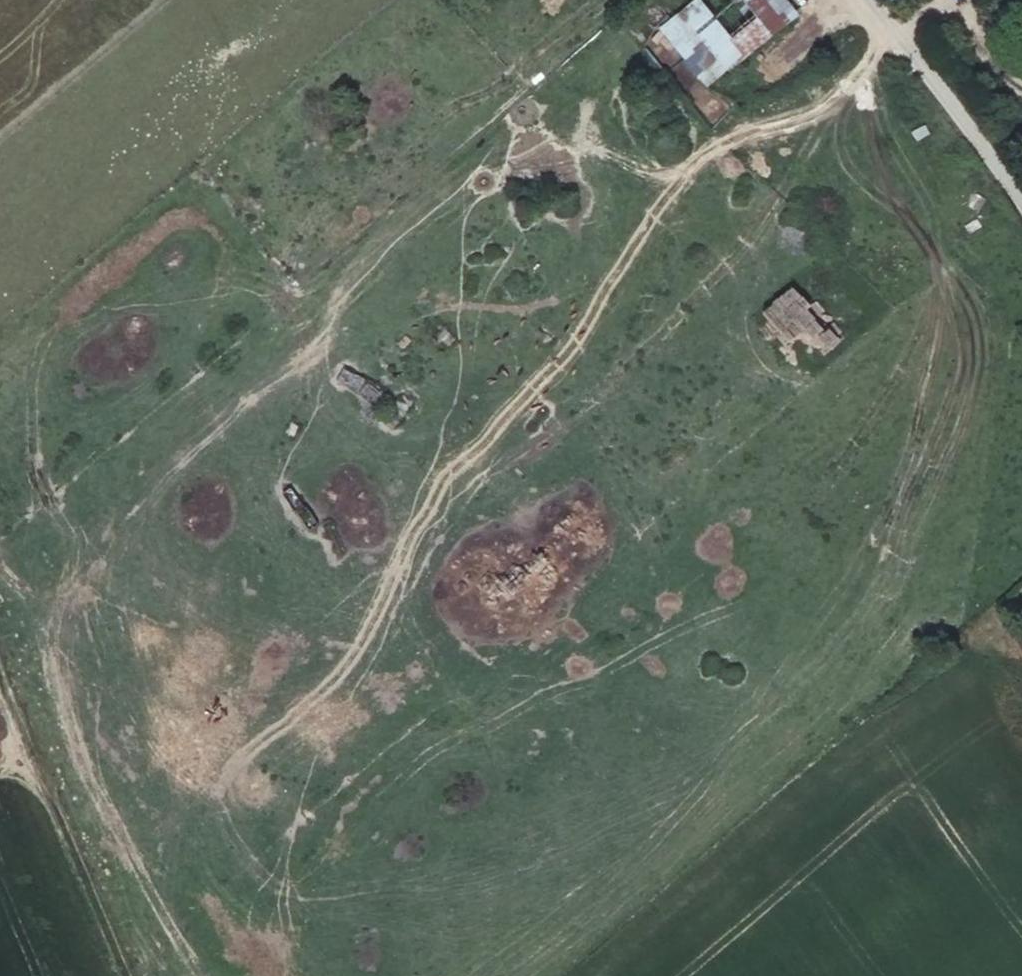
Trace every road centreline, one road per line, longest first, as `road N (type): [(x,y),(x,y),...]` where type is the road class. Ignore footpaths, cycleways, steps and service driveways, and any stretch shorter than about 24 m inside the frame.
road 1 (track): [(0,668),(131,975)]
road 2 (residential): [(861,0),(1021,206)]

